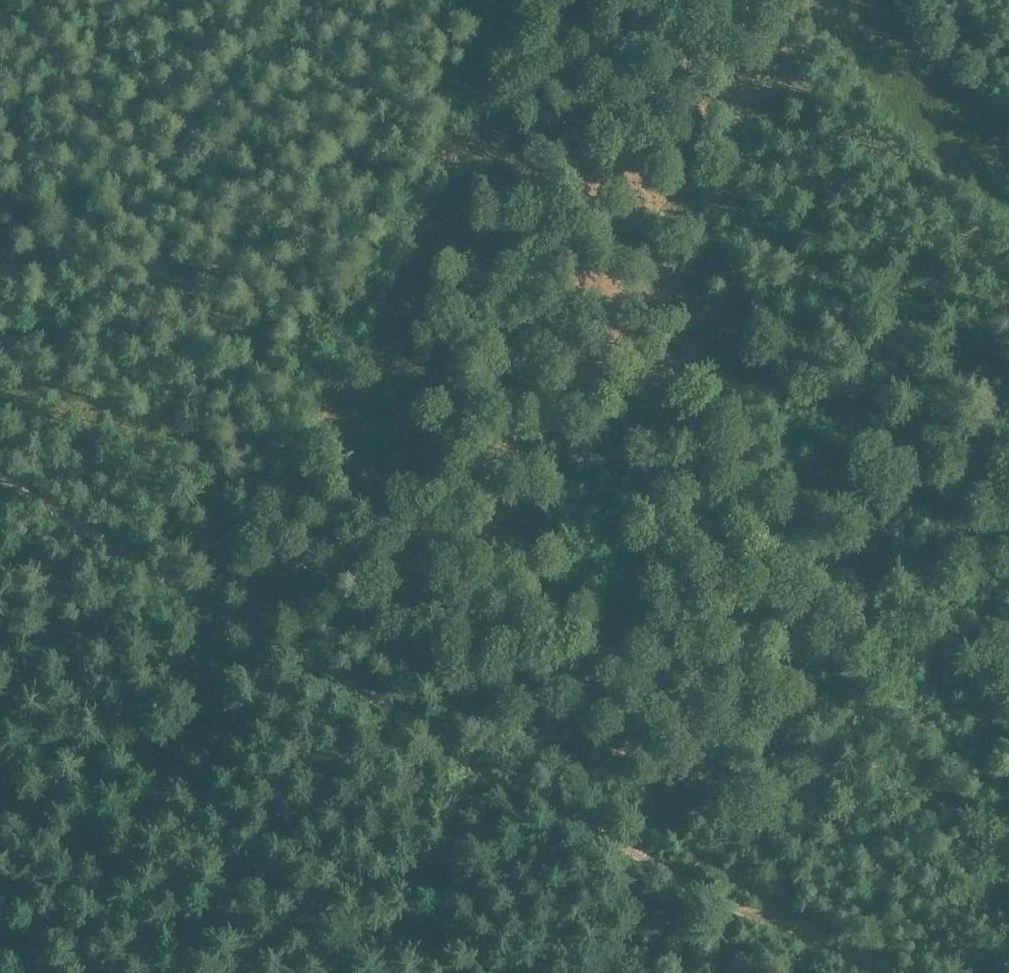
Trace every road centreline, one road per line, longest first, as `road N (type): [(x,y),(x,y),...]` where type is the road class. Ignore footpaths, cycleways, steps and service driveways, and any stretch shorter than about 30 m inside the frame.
road 1 (track): [(887,972),(681,886),(0,480)]

